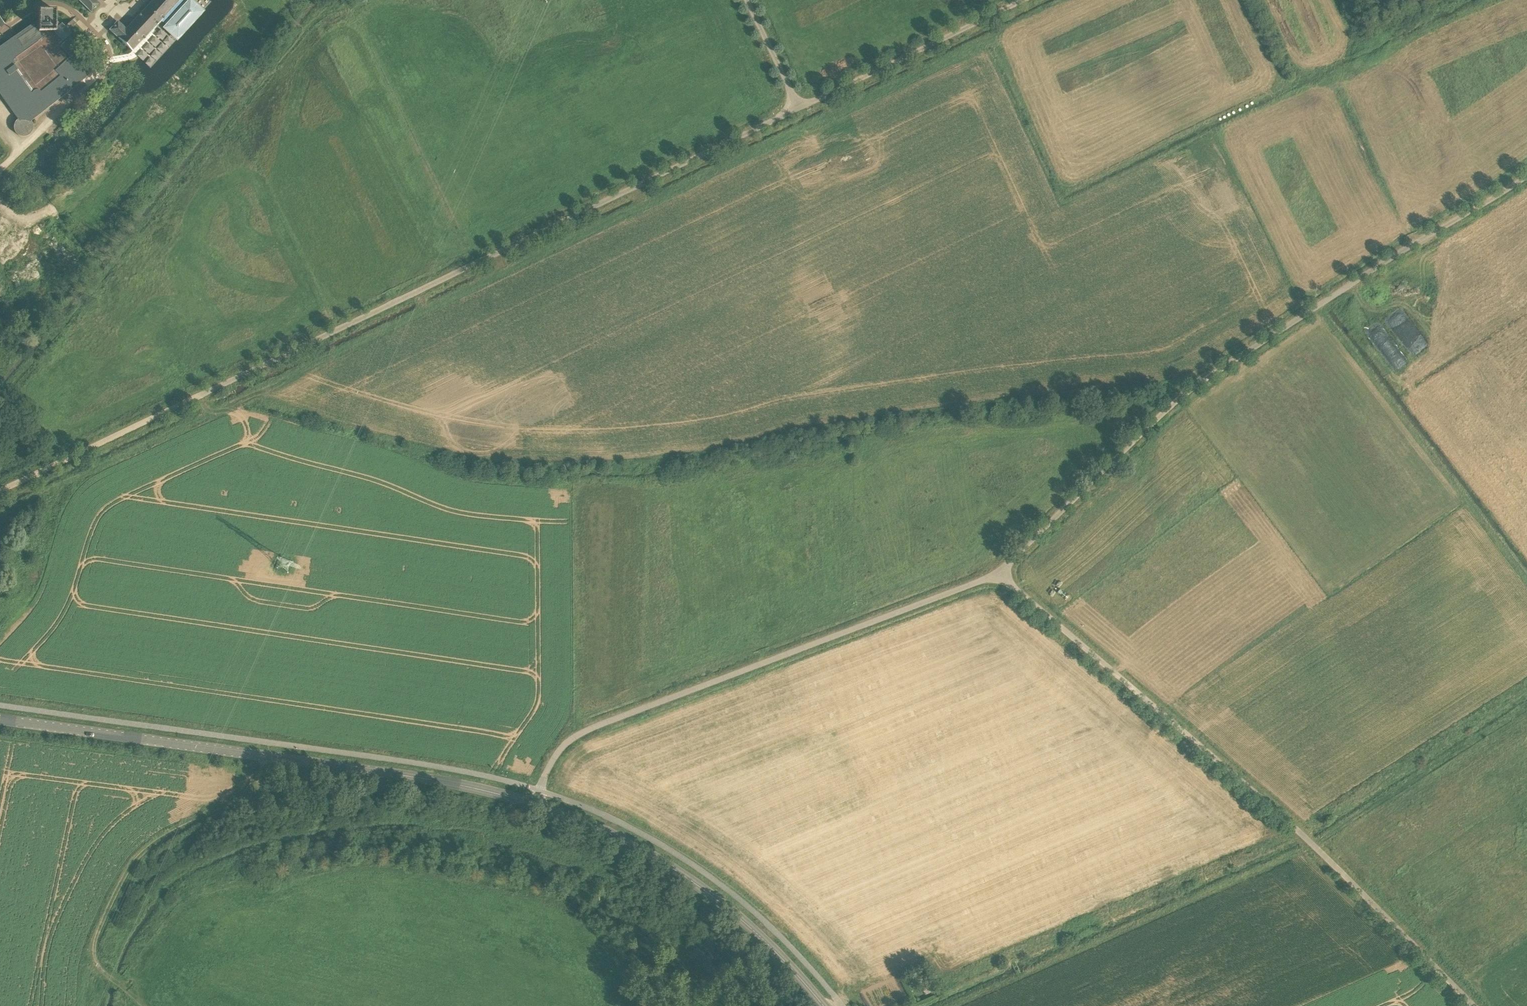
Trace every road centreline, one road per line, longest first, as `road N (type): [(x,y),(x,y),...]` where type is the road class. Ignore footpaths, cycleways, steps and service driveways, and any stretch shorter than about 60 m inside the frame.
road 1 (unclassified): [(0,492),(802,109)]
road 2 (unclassified): [(1001,577),(1179,397),(1526,174)]
road 3 (unclassified): [(1472,1005),(1248,785),(1001,577)]
road 4 (tertiary): [(536,805),(433,779),(0,720)]
road 5 (unclassified): [(536,805),(571,739),(1001,577)]
road 6 (track): [(334,1),(0,398)]
road 7 (tertiary): [(822,1005),(727,907),(665,862),(536,805)]
road 8 (track): [(140,1005),(94,953),(132,863),(258,788),(266,757)]
road 9 (unclassified): [(802,109),(1026,0)]
road 10 (unclassified): [(802,109),(747,0)]

